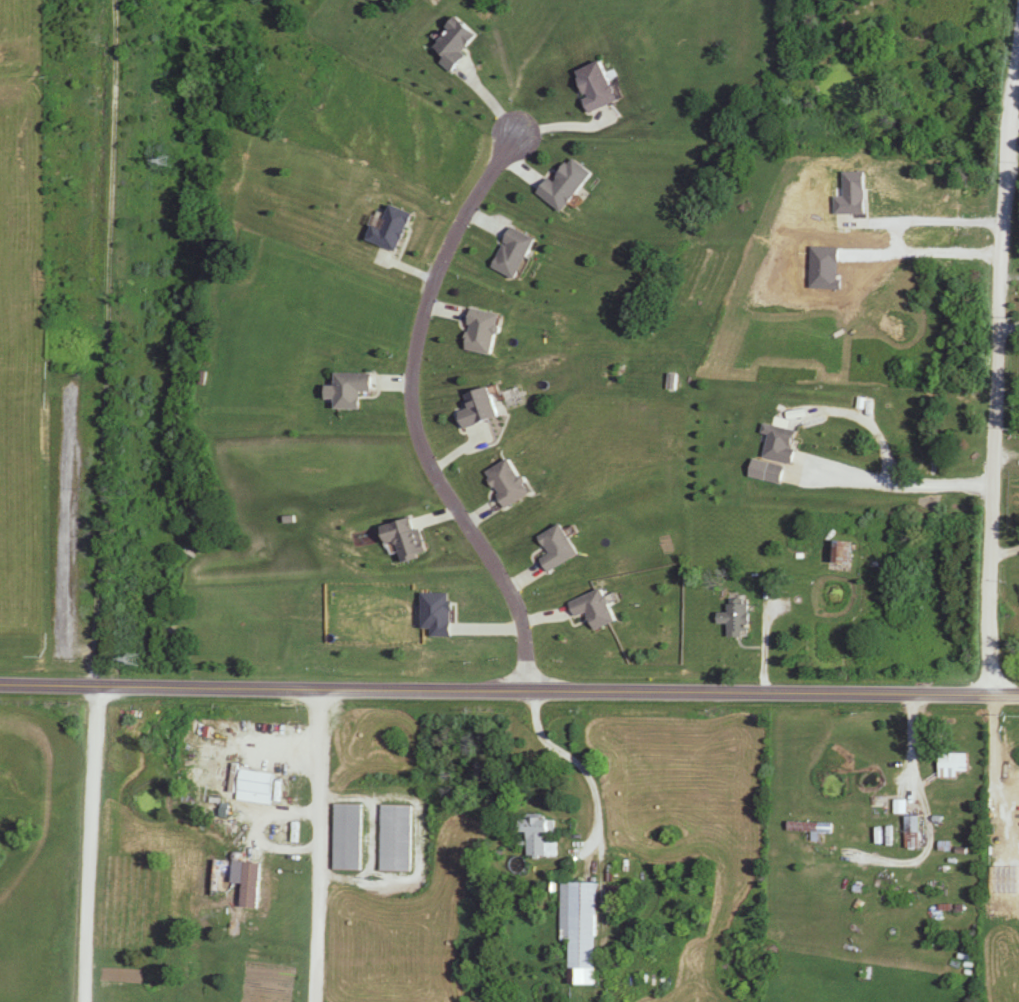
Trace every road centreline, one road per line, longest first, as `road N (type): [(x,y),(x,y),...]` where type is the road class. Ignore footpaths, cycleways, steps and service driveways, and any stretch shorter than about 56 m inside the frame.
road 1 (secondary): [(0,686),(1018,699)]
road 2 (residential): [(986,698),(997,253),(1018,29)]
road 3 (residential): [(525,695),(522,630),(510,590),(437,485),(409,414),(429,291),(458,225),(519,131)]
road 4 (residential): [(85,1001),(97,689)]
road 5 (residential): [(314,1001),(324,691)]

